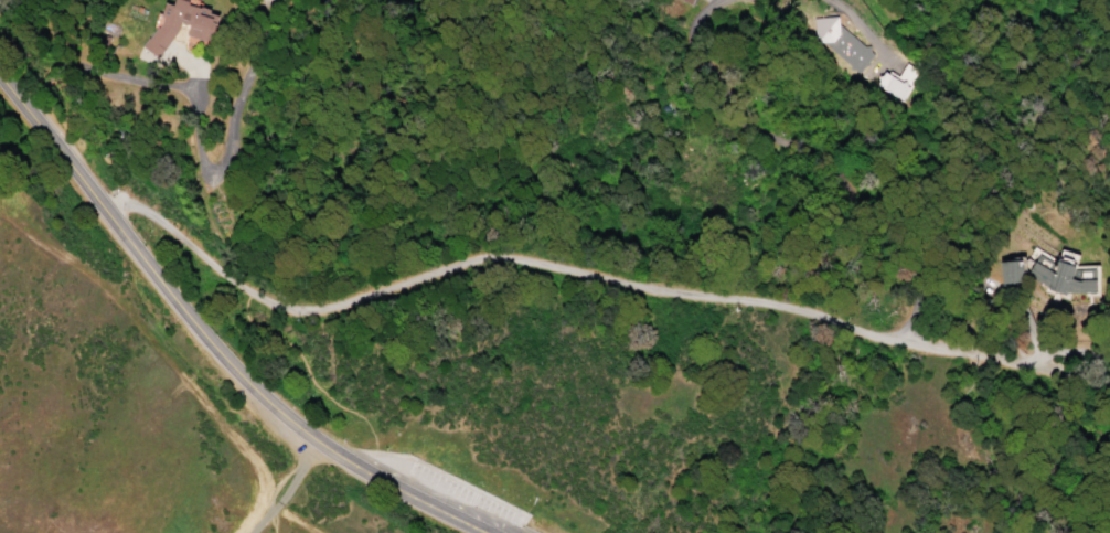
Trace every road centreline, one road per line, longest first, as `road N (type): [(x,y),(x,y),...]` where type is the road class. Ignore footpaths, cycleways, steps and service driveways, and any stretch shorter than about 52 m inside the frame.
road 1 (residential): [(89,193),(167,224),(242,287),(285,306),(369,296),(494,256),(1048,367)]
road 2 (secondary): [(0,77),(255,393),(320,446),(482,532)]

